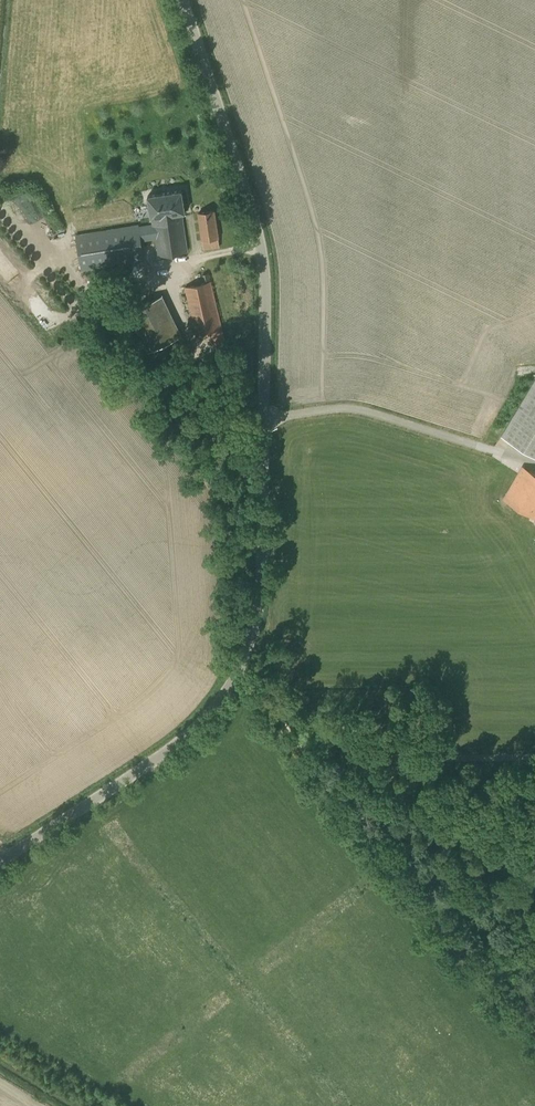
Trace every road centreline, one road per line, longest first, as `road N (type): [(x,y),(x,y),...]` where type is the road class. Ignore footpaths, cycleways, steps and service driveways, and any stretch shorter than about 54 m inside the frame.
road 1 (unclassified): [(236,677),(262,573),(264,285),(252,214),(183,0)]
road 2 (track): [(534,1038),(261,701)]
road 3 (unclassified): [(236,677),(271,705),(424,758),(534,758)]
road 4 (unclassified): [(0,864),(184,738),(236,677)]

